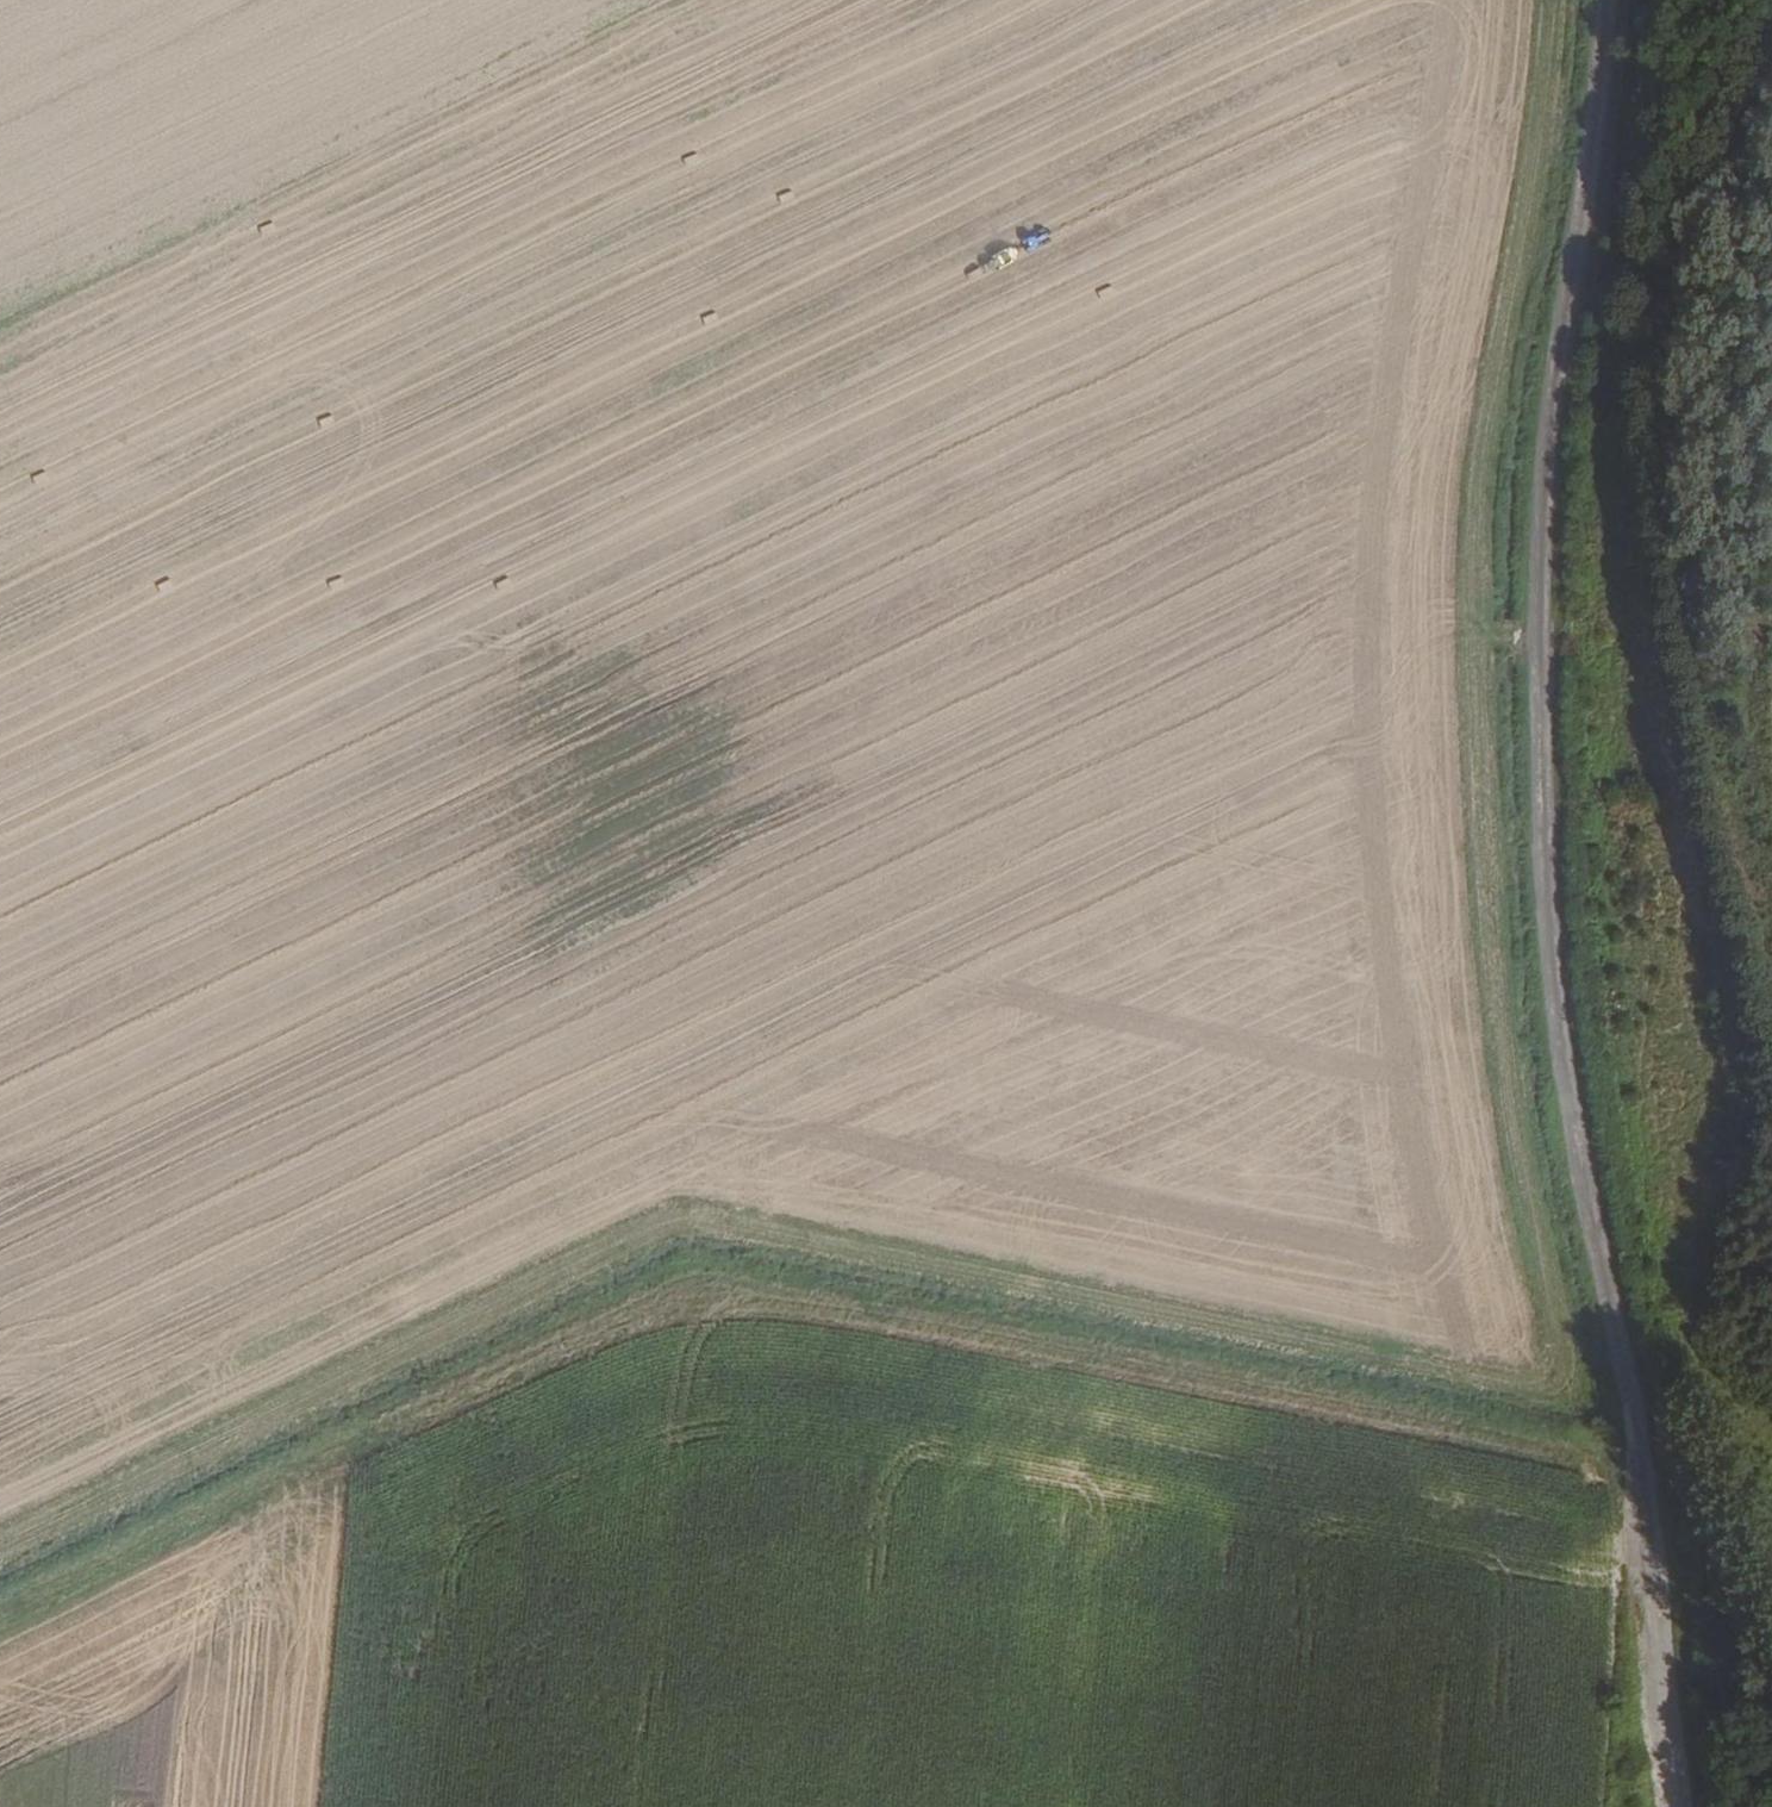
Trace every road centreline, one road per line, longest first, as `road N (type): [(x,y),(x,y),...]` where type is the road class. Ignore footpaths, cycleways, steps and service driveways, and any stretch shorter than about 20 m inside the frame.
road 1 (track): [(1599,0),(1592,130),(1548,401),(1535,547),(1569,1080),(1656,1568),(1675,1806)]

